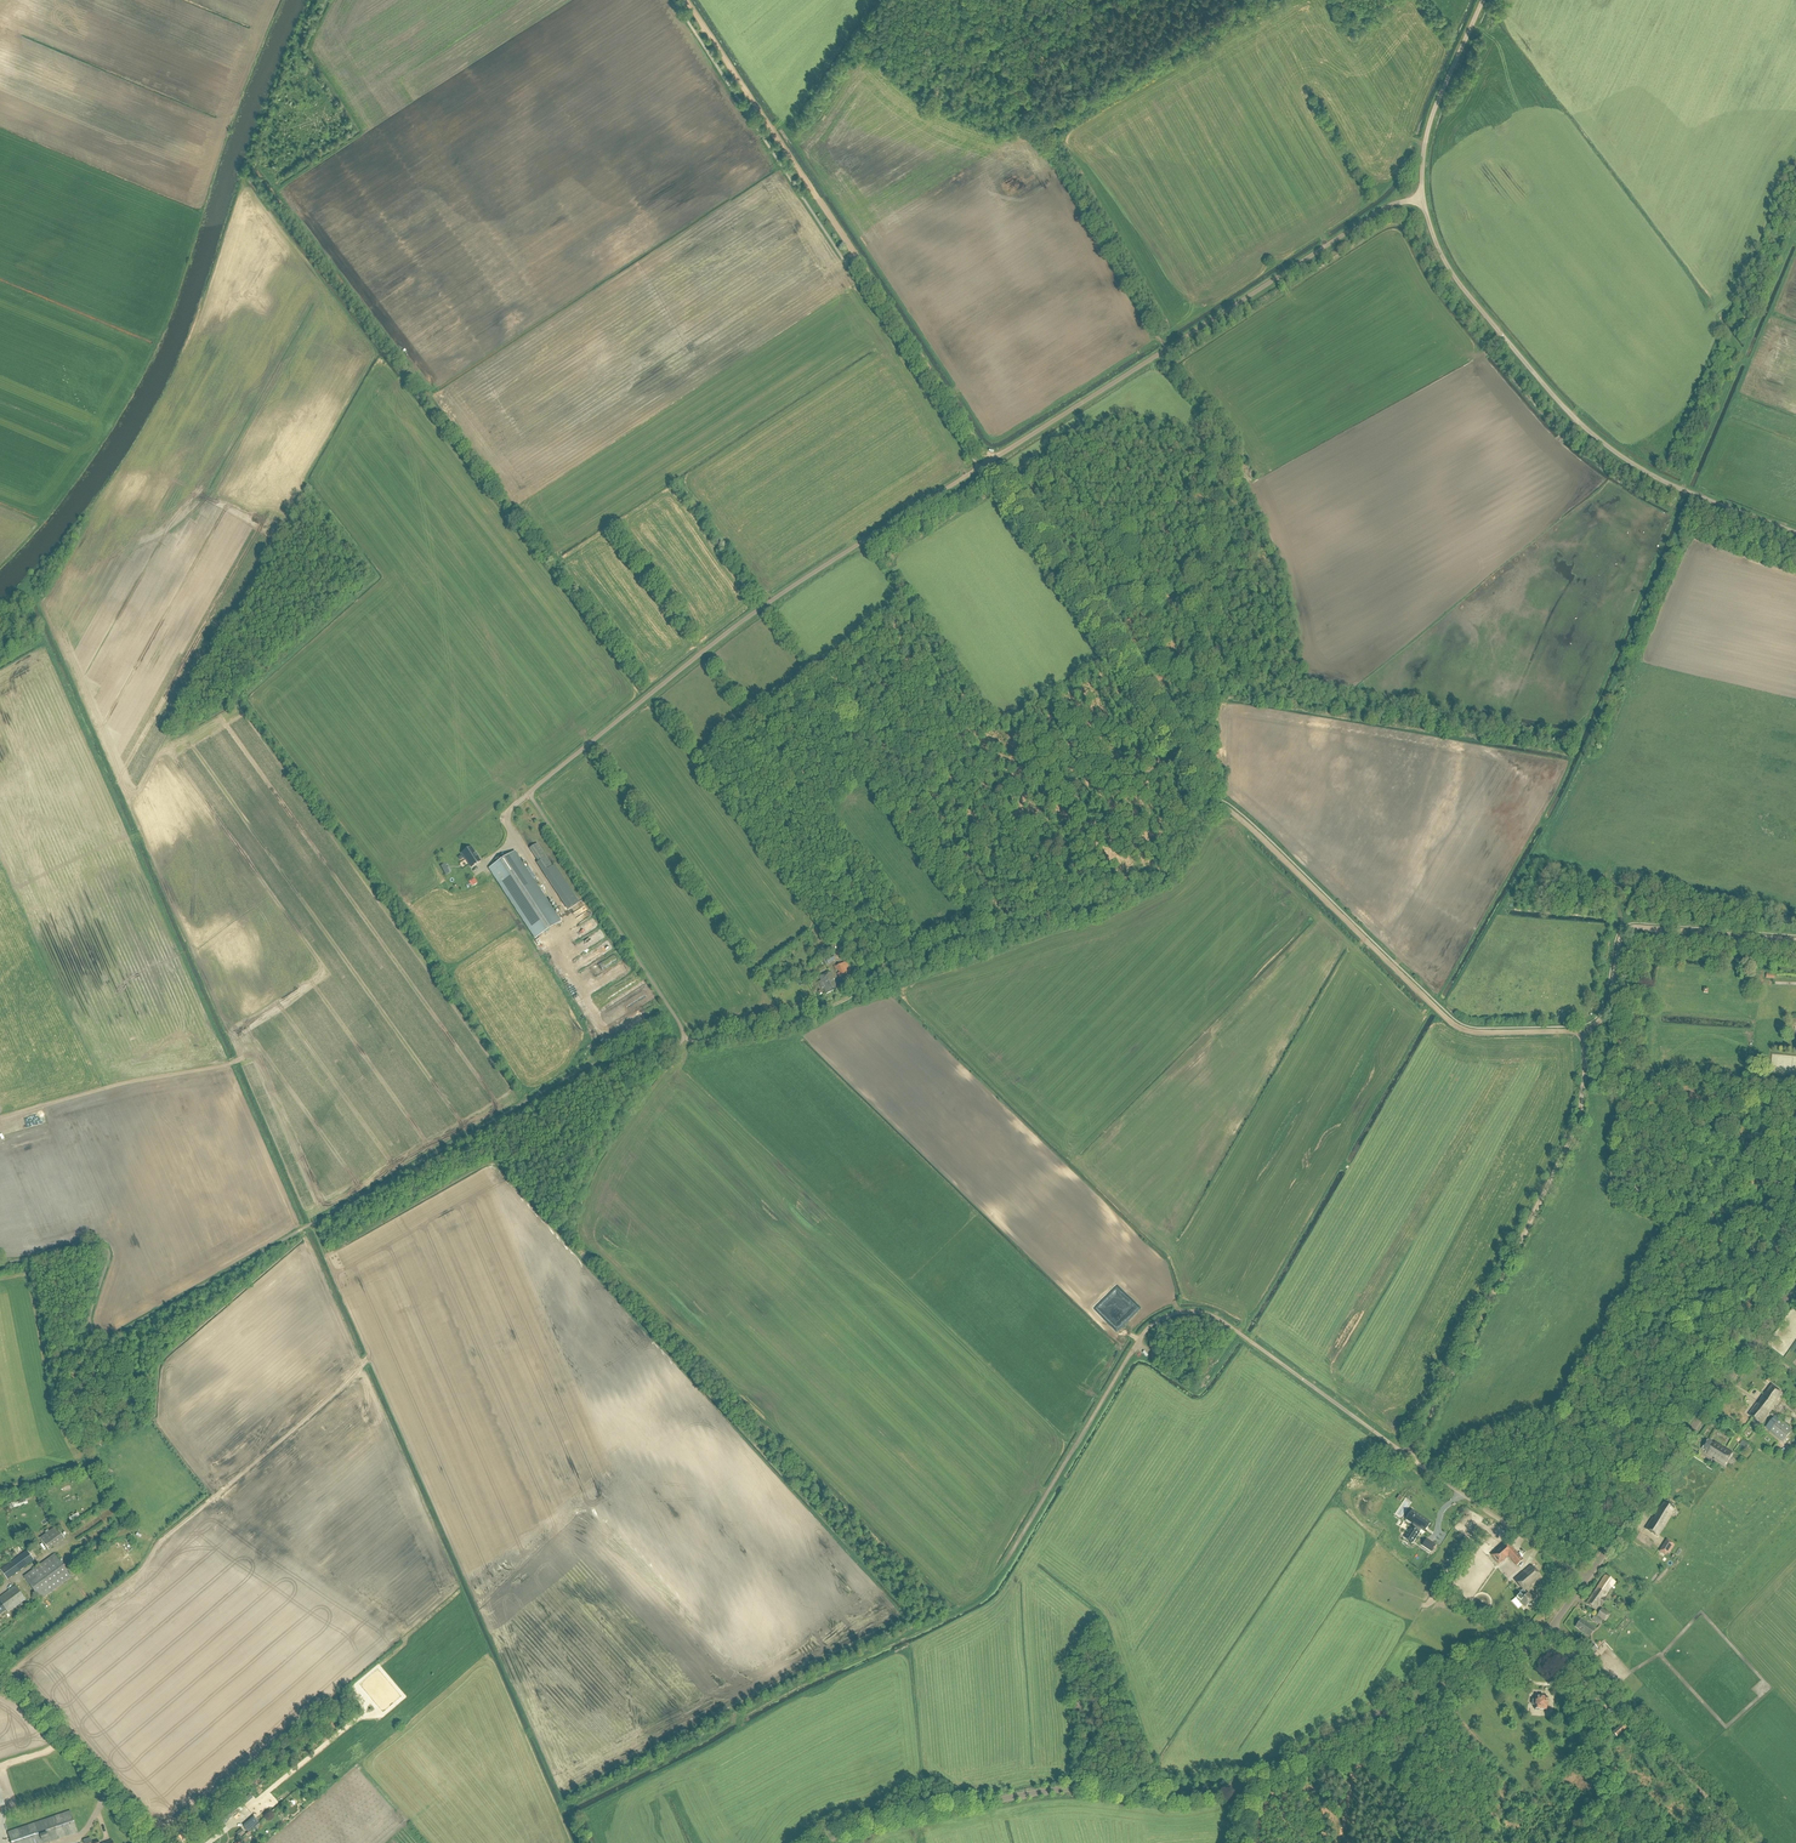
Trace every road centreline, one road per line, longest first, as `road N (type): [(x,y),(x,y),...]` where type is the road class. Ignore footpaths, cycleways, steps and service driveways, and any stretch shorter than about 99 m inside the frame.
road 1 (unclassified): [(528,793),(785,592),(1380,211),(1423,199)]
road 2 (track): [(688,0),(1211,797)]
road 3 (unclassified): [(1585,1579),(1220,1319),(1189,1311),(1158,1320),(1139,1340),(1005,1564)]
road 4 (track): [(683,1037),(698,1042),(781,1027),(899,966),(1128,899),(1159,878),(1213,803)]
road 5 (unclassified): [(1795,533),(1658,479),(1575,419),(1457,282),(1423,199)]
road 6 (track): [(564,1810),(952,1613),(982,1595),(1005,1564)]
road 7 (track): [(1167,349),(1056,153),(1050,127),(1260,0)]
road 8 (track): [(1211,797),(1204,756),(1220,448),(1210,416),(1160,354)]
road 9 (track): [(1213,803),(1249,827),(1464,1030),(1583,1030)]
road 10 (tertiary): [(1248,1788),(1191,1799),(1061,1789),(877,1823),(820,1842)]
road 11 (track): [(1585,1076),(1573,1134),(1407,1457)]
road 12 (tertiary): [(1248,1788),(1380,1713),(1517,1655),(1553,1626)]
road 13 (tertiary): [(1585,1579),(1754,1343)]
road 14 (track): [(1583,1030),(1607,1009),(1620,941),(1634,929),(1795,941)]
road 15 (unclassified): [(1566,1643),(1724,1817)]
road 16 (tertiary): [(150,1842),(0,1668)]
road 17 (unclassified): [(1423,199),(1429,123),(1482,0)]
road 18 (track): [(1050,127),(1031,110),(965,0)]

